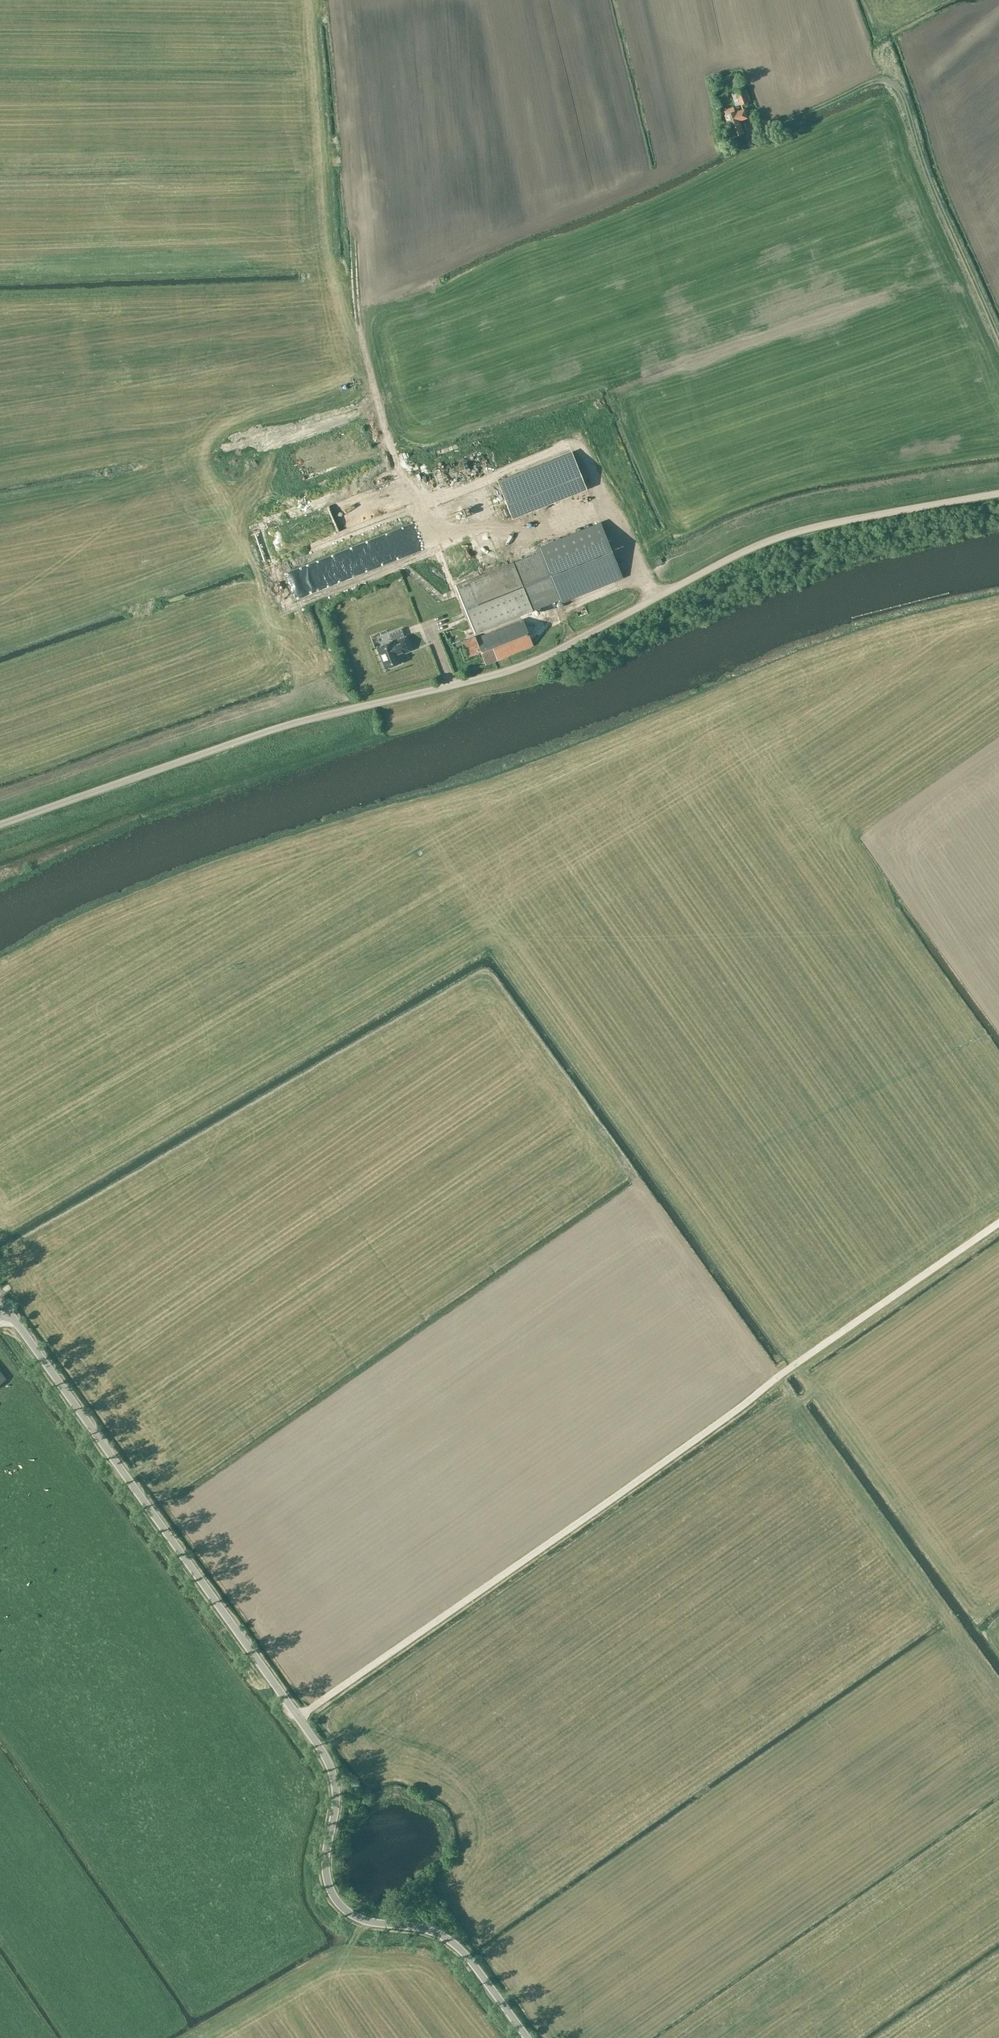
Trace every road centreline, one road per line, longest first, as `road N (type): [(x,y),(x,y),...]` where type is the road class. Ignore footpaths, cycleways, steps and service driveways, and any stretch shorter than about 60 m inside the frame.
road 1 (unclassified): [(0,826),(305,720),(538,660),(757,546),(998,495)]
road 2 (unclassified): [(0,1299),(323,1753),(336,1794),(325,1858),(336,1900),(362,1919),(424,1928),(454,1943),(527,2037)]
road 3 (track): [(575,439),(411,502),(356,313),(329,0)]

